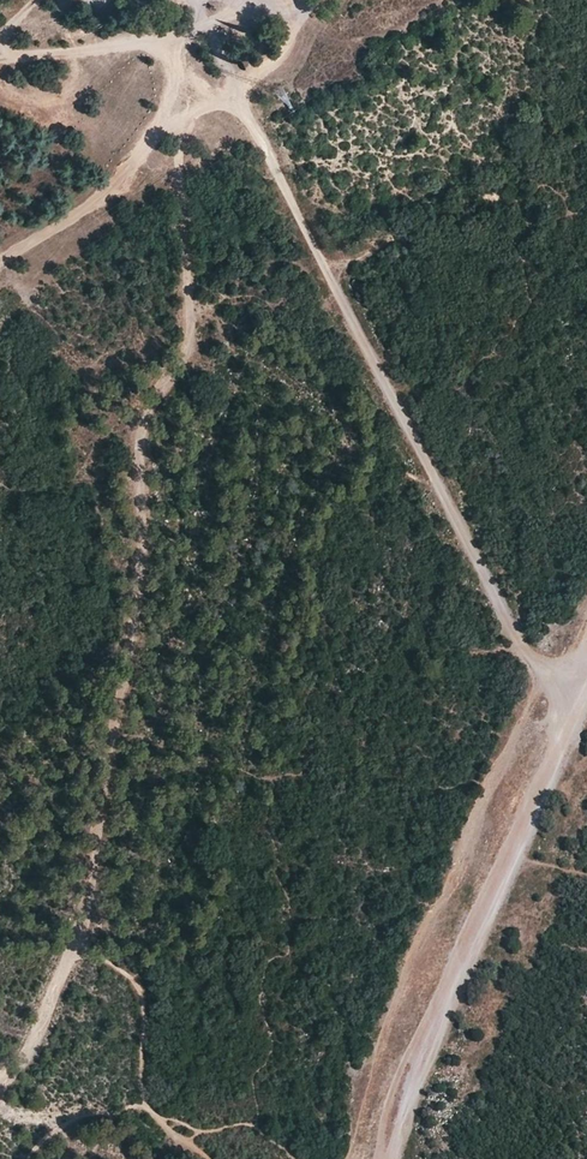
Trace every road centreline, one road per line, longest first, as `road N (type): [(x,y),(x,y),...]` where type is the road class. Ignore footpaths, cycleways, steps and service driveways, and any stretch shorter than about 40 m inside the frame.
road 1 (track): [(211,32),(543,687)]
road 2 (track): [(391,1158),(423,1064),(586,708)]
road 3 (track): [(211,32),(180,46),(148,141),(112,191),(0,262)]
road 4 (track): [(75,953),(114,964),(142,989),(139,1117)]
road 5 (track): [(0,59),(180,46)]
road 6 (track): [(317,0),(276,61),(235,86)]

